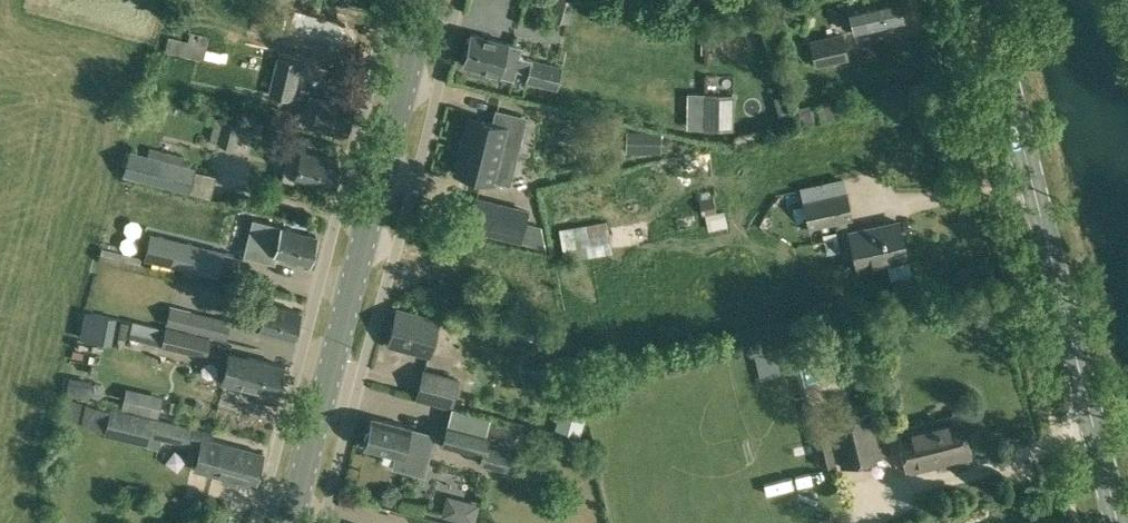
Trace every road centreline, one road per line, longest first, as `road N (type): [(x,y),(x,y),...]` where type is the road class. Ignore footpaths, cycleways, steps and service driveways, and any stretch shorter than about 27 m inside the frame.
road 1 (secondary): [(1118,522),(986,0)]
road 2 (secondary): [(306,522),(435,0)]

